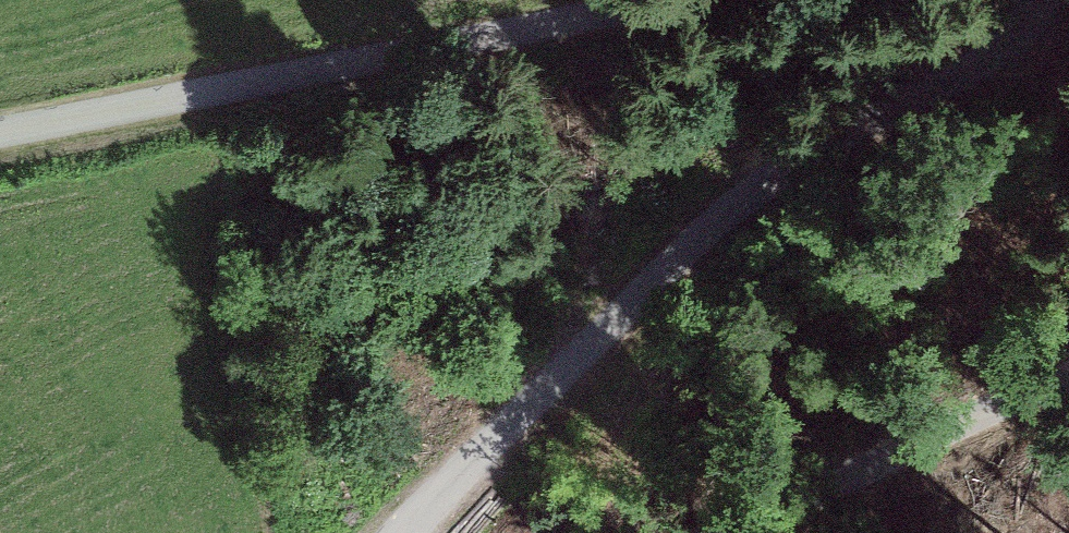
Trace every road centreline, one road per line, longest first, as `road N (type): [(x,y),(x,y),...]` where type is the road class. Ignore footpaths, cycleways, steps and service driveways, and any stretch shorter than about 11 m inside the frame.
road 1 (unclassified): [(1029,0),(1000,50),(799,149),(652,279),(403,532)]
road 2 (unclassified): [(0,132),(633,0)]
road 3 (unclassified): [(735,532),(966,416),(1068,376)]

